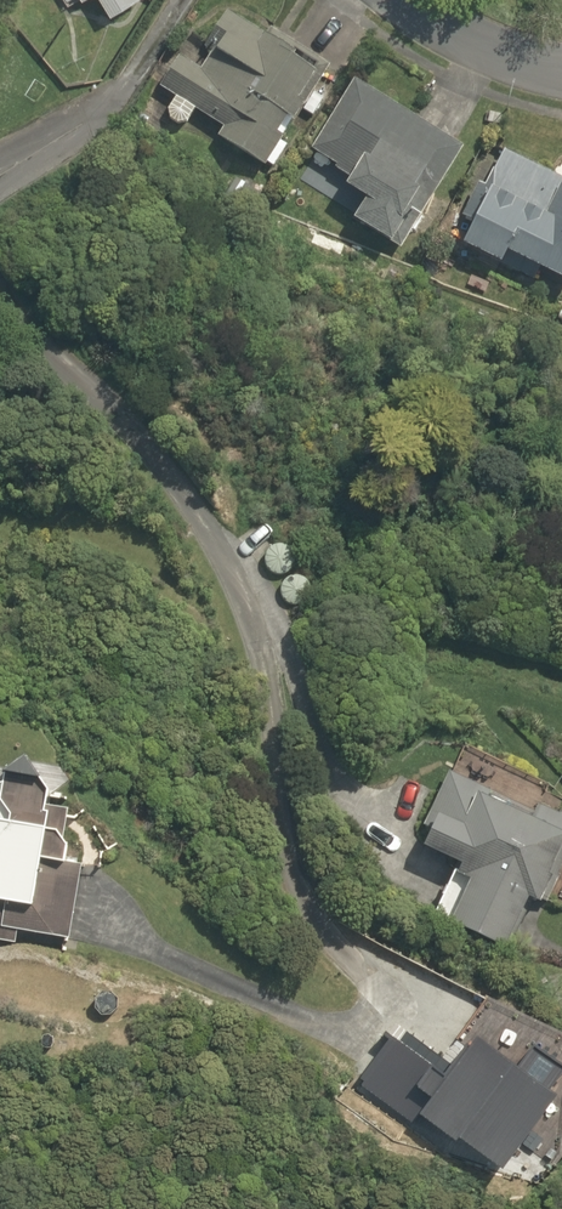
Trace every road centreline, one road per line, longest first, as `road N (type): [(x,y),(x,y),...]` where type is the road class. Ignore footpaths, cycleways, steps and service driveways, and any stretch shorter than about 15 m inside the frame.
road 1 (residential): [(561,59),(490,43),(422,0)]

